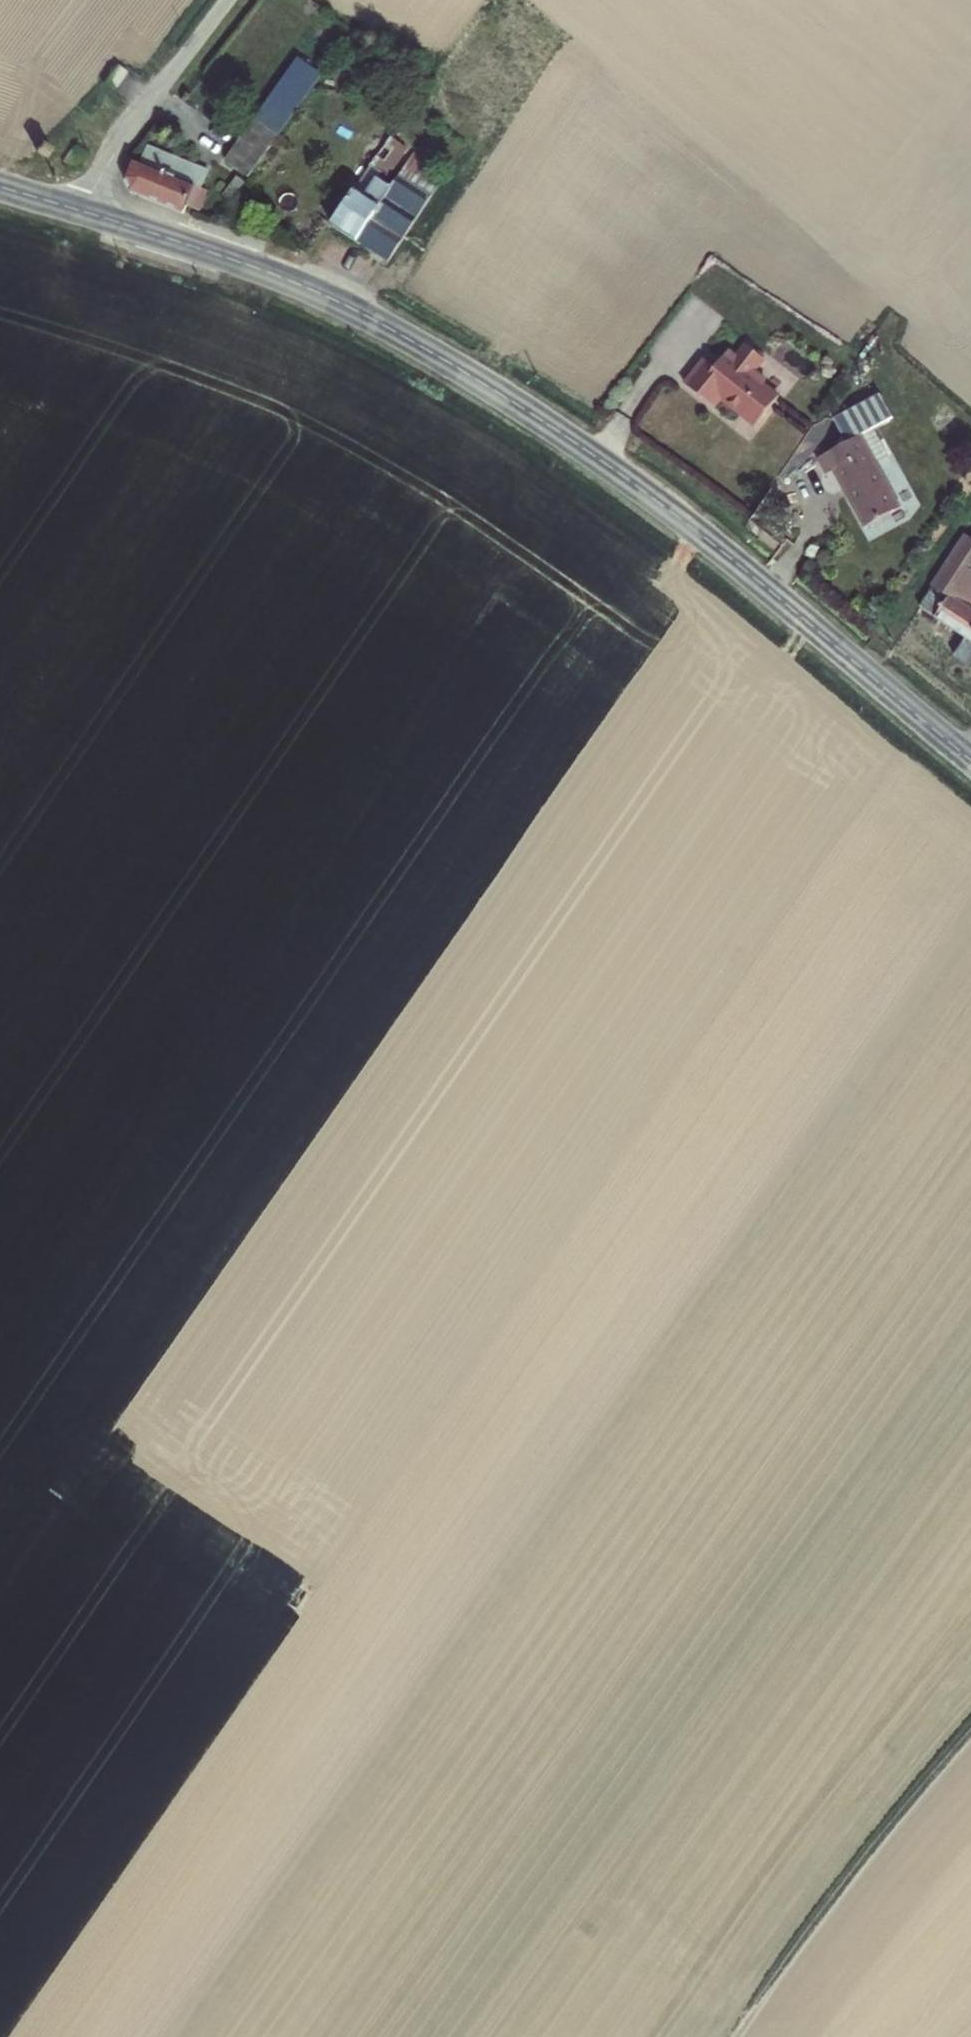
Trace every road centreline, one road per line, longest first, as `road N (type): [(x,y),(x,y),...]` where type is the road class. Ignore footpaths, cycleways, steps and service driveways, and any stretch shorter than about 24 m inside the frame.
road 1 (tertiary): [(970,761),(698,533),(493,390),(303,286),(83,212)]
road 2 (unclassified): [(83,212),(111,157),(227,0)]

